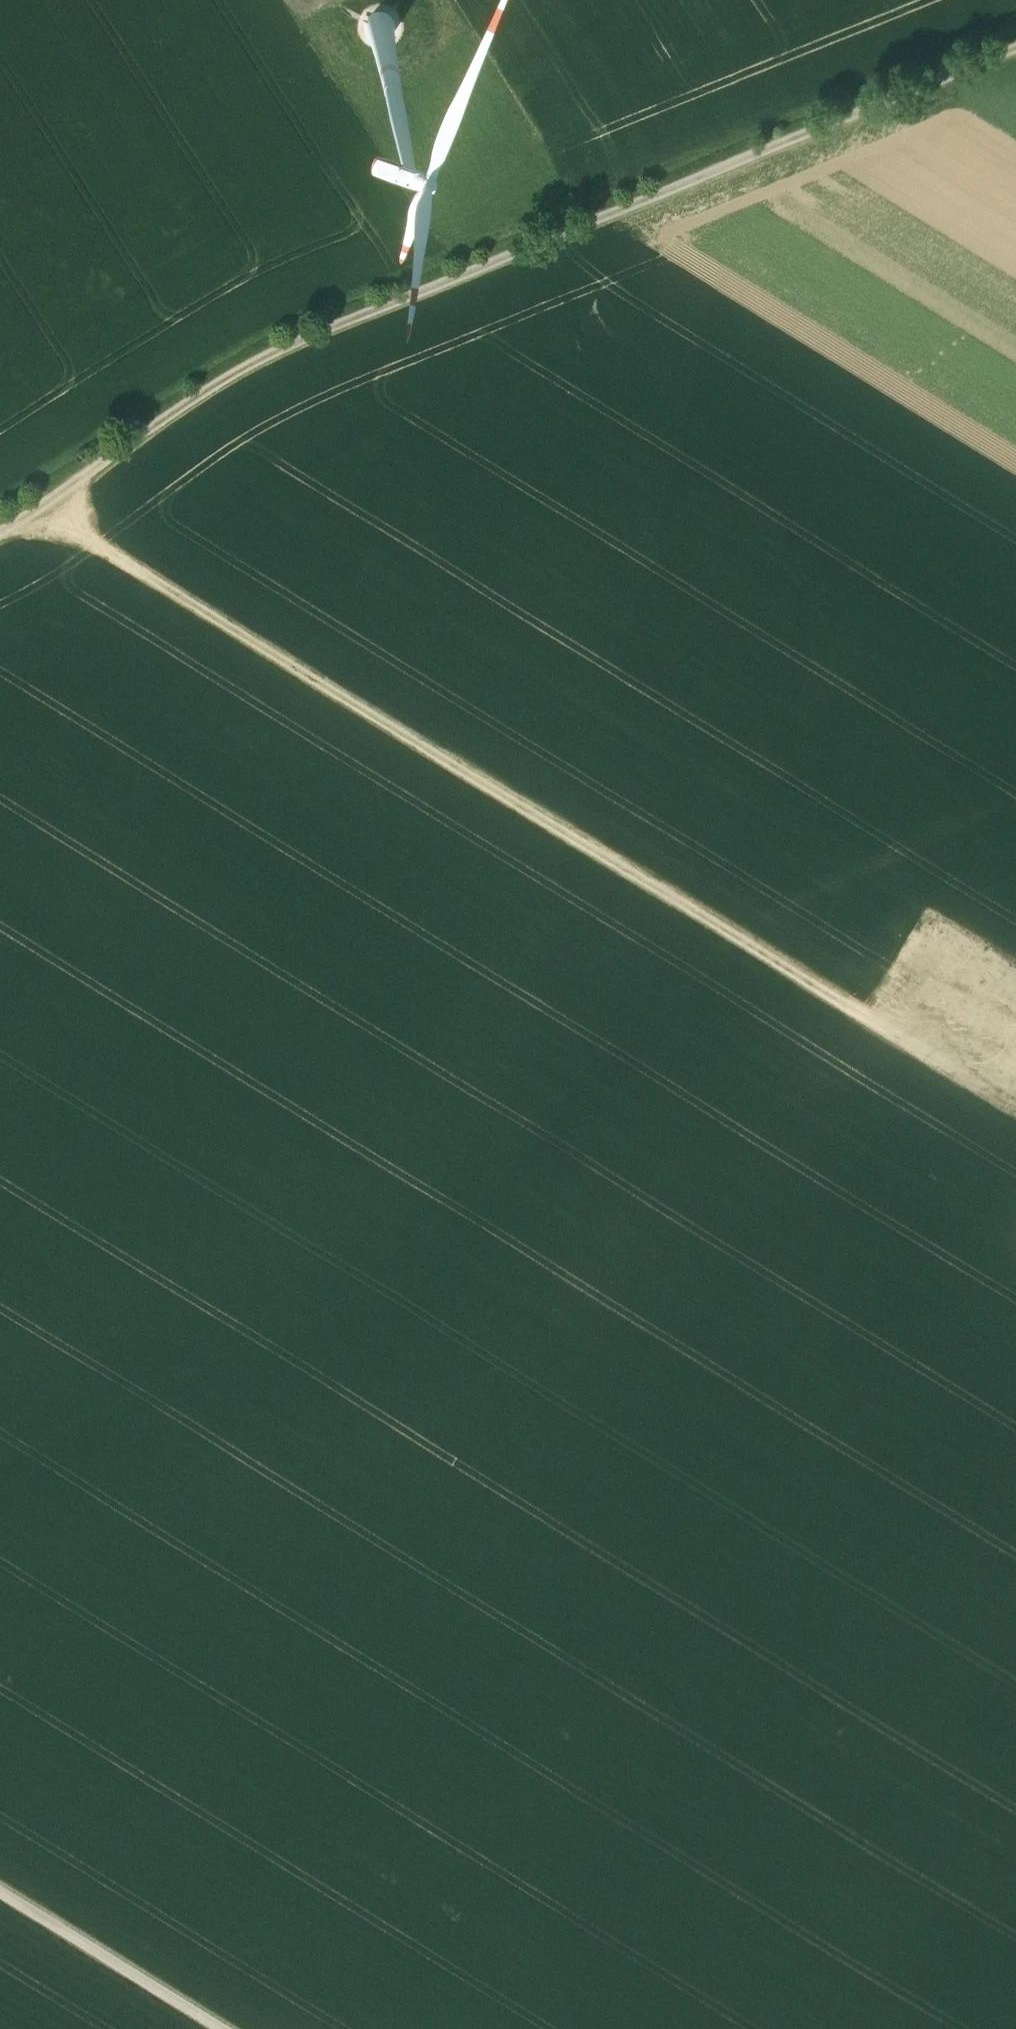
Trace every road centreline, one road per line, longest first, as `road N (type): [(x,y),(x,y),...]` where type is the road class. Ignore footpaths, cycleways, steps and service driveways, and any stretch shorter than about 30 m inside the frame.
road 1 (track): [(48,499),(106,553),(1015,1113)]
road 2 (track): [(1015,47),(290,345),(231,375),(0,530)]
road 3 (track): [(0,1889),(227,2028)]

